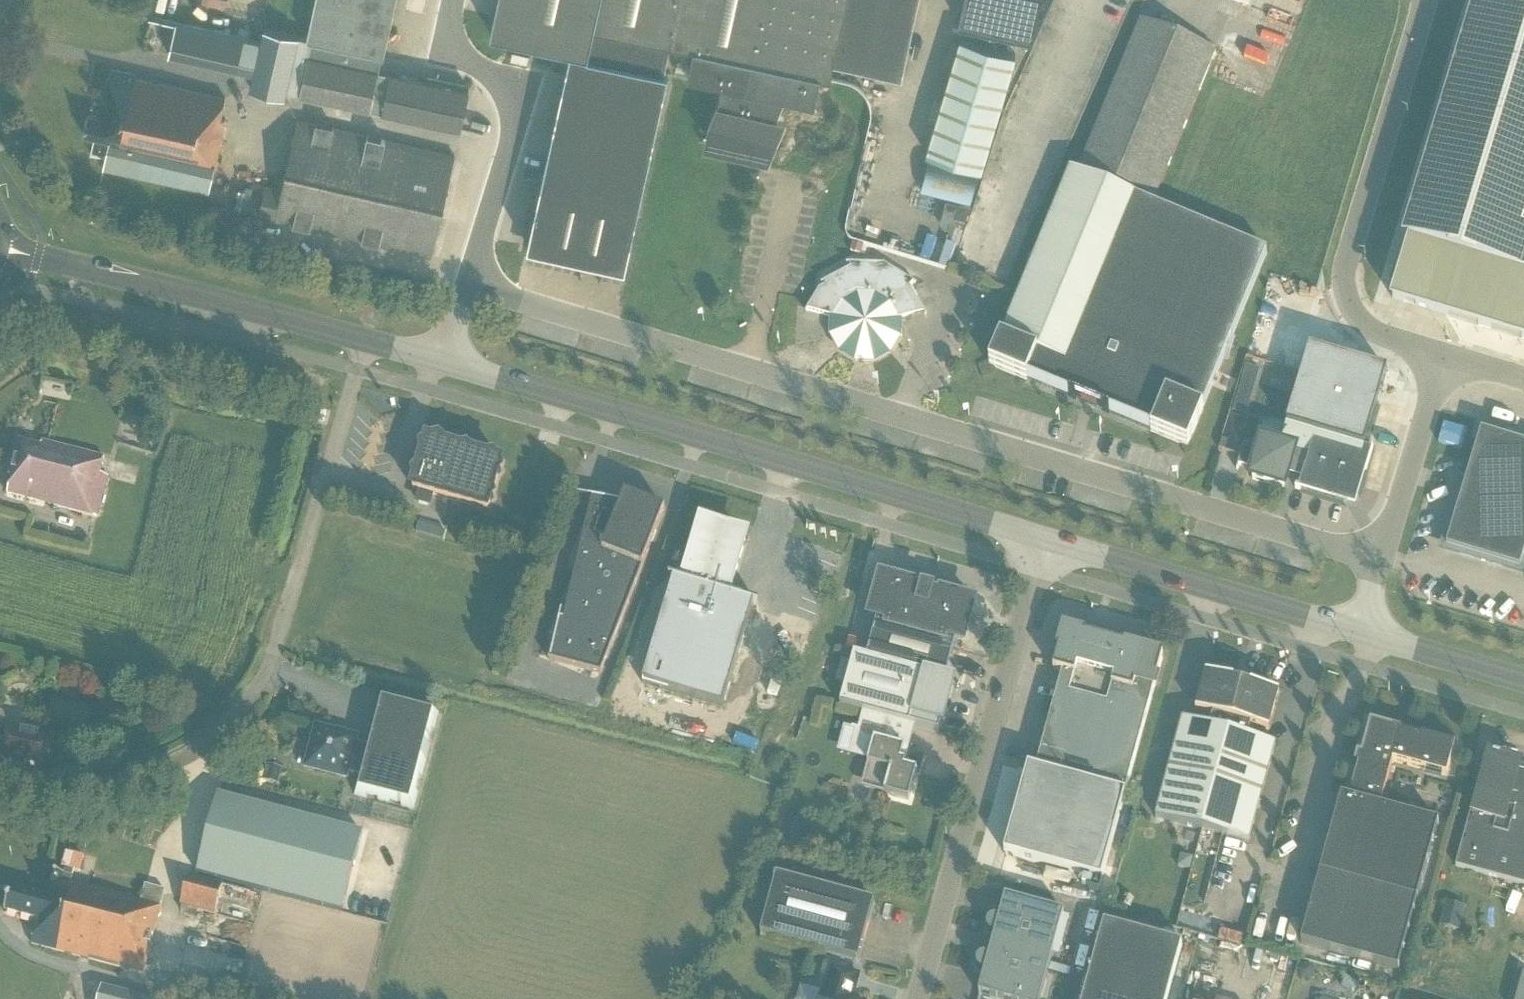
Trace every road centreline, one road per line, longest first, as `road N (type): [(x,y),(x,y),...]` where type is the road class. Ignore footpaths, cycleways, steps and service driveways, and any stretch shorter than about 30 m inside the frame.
road 1 (unclassified): [(1379,560),(470,285)]
road 2 (secondary): [(1047,540),(441,364)]
road 3 (unclassified): [(920,998),(1047,540)]
road 4 (unclassified): [(181,758),(261,695),(282,650),(367,343)]
road 5 (unclassified): [(1424,0),(1345,279),(1357,318),(1376,333),(1445,354)]
road 6 (secondary): [(367,343),(2,247)]
road 7 (secondary): [(1362,634),(1047,540)]
road 8 (unclassified): [(470,285),(510,133),(510,101),(448,33),(452,0)]
road 9 (unclassified): [(1445,354),(1379,560)]
road 10 (secondary): [(1523,681),(1362,634)]

